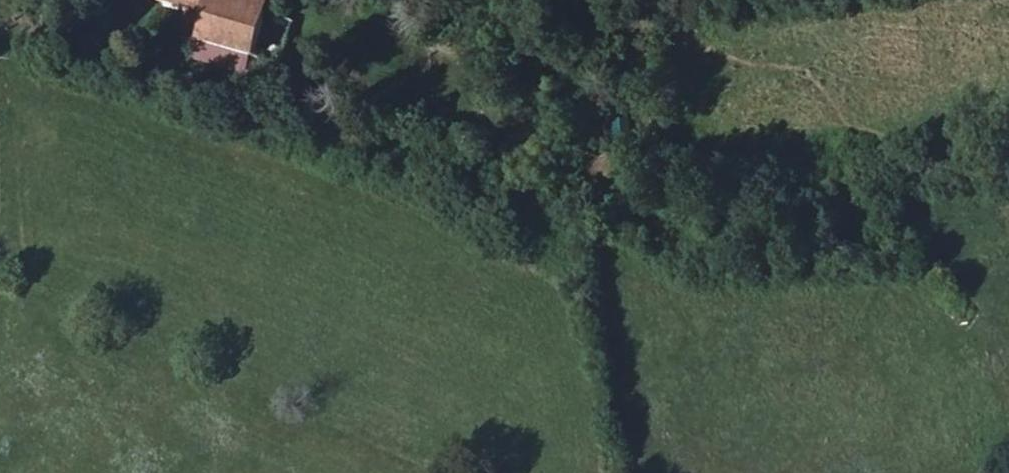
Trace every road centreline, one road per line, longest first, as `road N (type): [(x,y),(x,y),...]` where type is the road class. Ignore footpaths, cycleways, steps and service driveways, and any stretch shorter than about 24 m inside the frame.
road 1 (track): [(1008,204),(922,220),(717,227),(616,205),(468,115),(379,20)]
road 2 (track): [(826,0),(553,19),(342,20),(306,0)]

